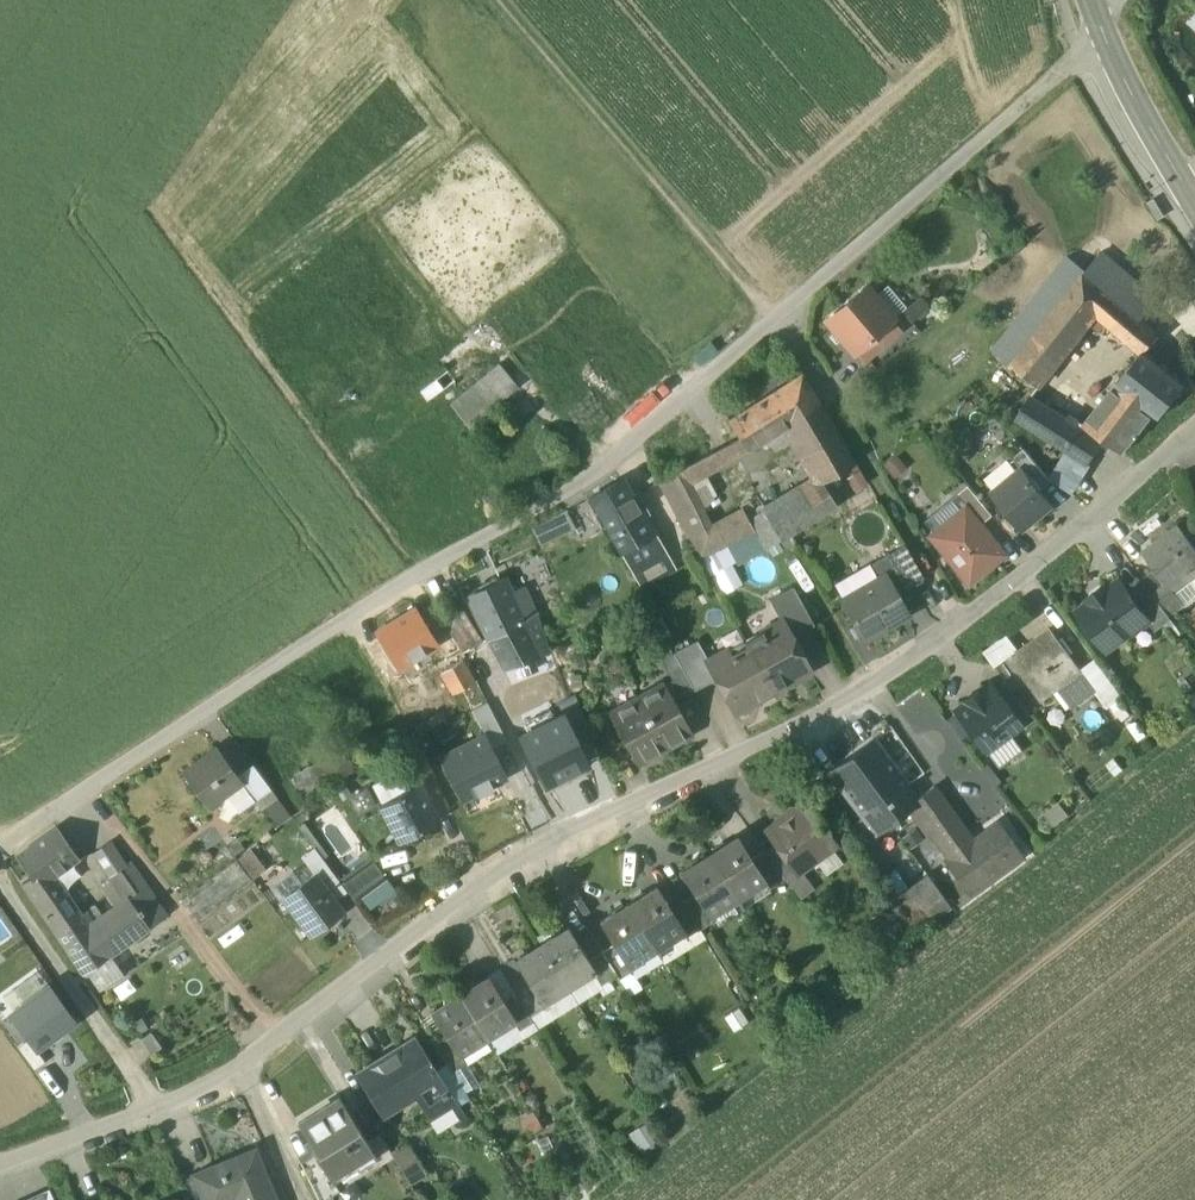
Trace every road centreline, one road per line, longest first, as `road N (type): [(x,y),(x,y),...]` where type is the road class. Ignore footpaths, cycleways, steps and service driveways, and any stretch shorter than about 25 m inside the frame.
road 1 (residential): [(1102,45),(583,480),(417,573),(0,848)]
road 2 (residential): [(1194,425),(965,620),(872,680),(559,836),(400,930),(273,1035),(243,1073)]
road 3 (track): [(501,0),(775,318)]
road 4 (track): [(965,620),(775,318)]
road 5 (residential): [(0,880),(165,1110)]
road 6 (secondary): [(1194,200),(1102,45)]
road 7 (residential): [(165,1110),(0,1168)]
road 8 (residential): [(243,1073),(298,1199)]

